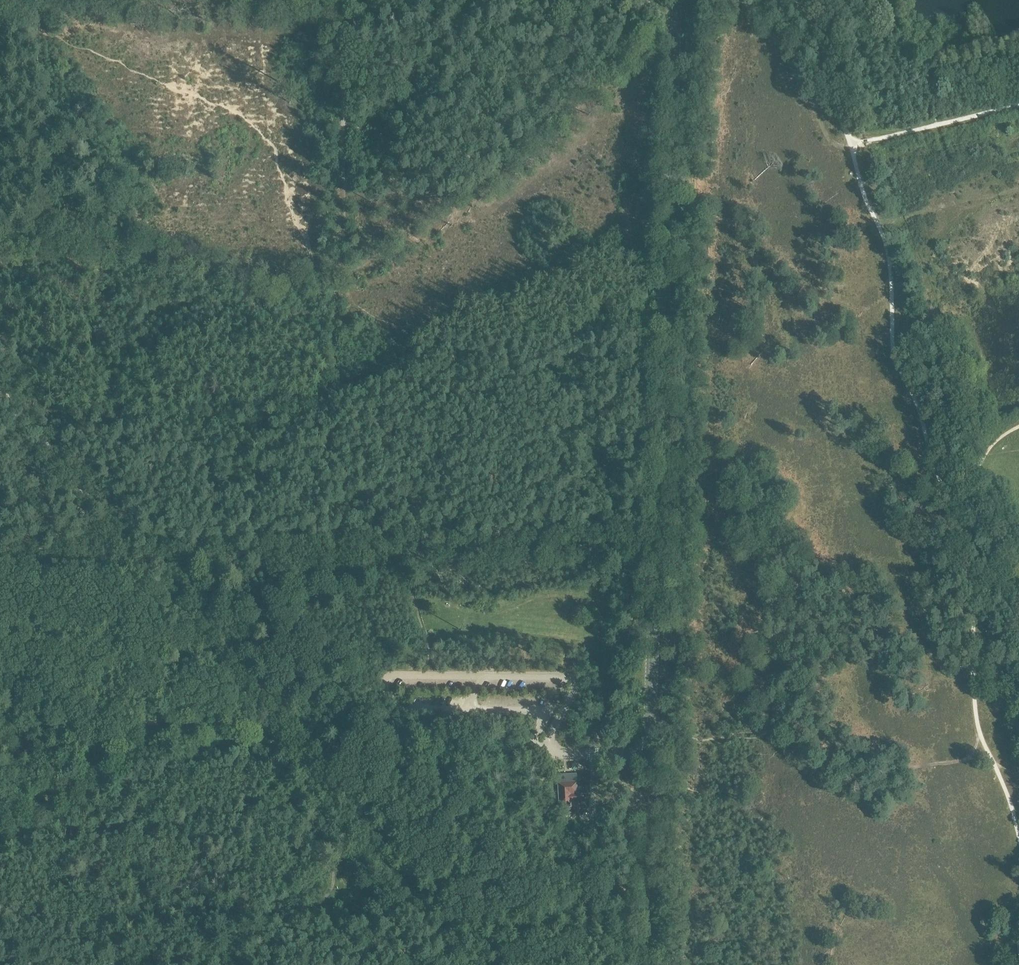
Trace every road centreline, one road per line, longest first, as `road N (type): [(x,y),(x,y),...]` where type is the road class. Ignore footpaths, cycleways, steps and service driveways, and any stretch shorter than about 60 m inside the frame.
road 1 (unclassified): [(649,754),(673,242),(675,0)]
road 2 (track): [(456,964),(427,912),(0,385)]
road 3 (track): [(534,754),(384,763),(235,739),(162,740),(0,836)]
road 4 (unclassified): [(643,964),(649,754)]

